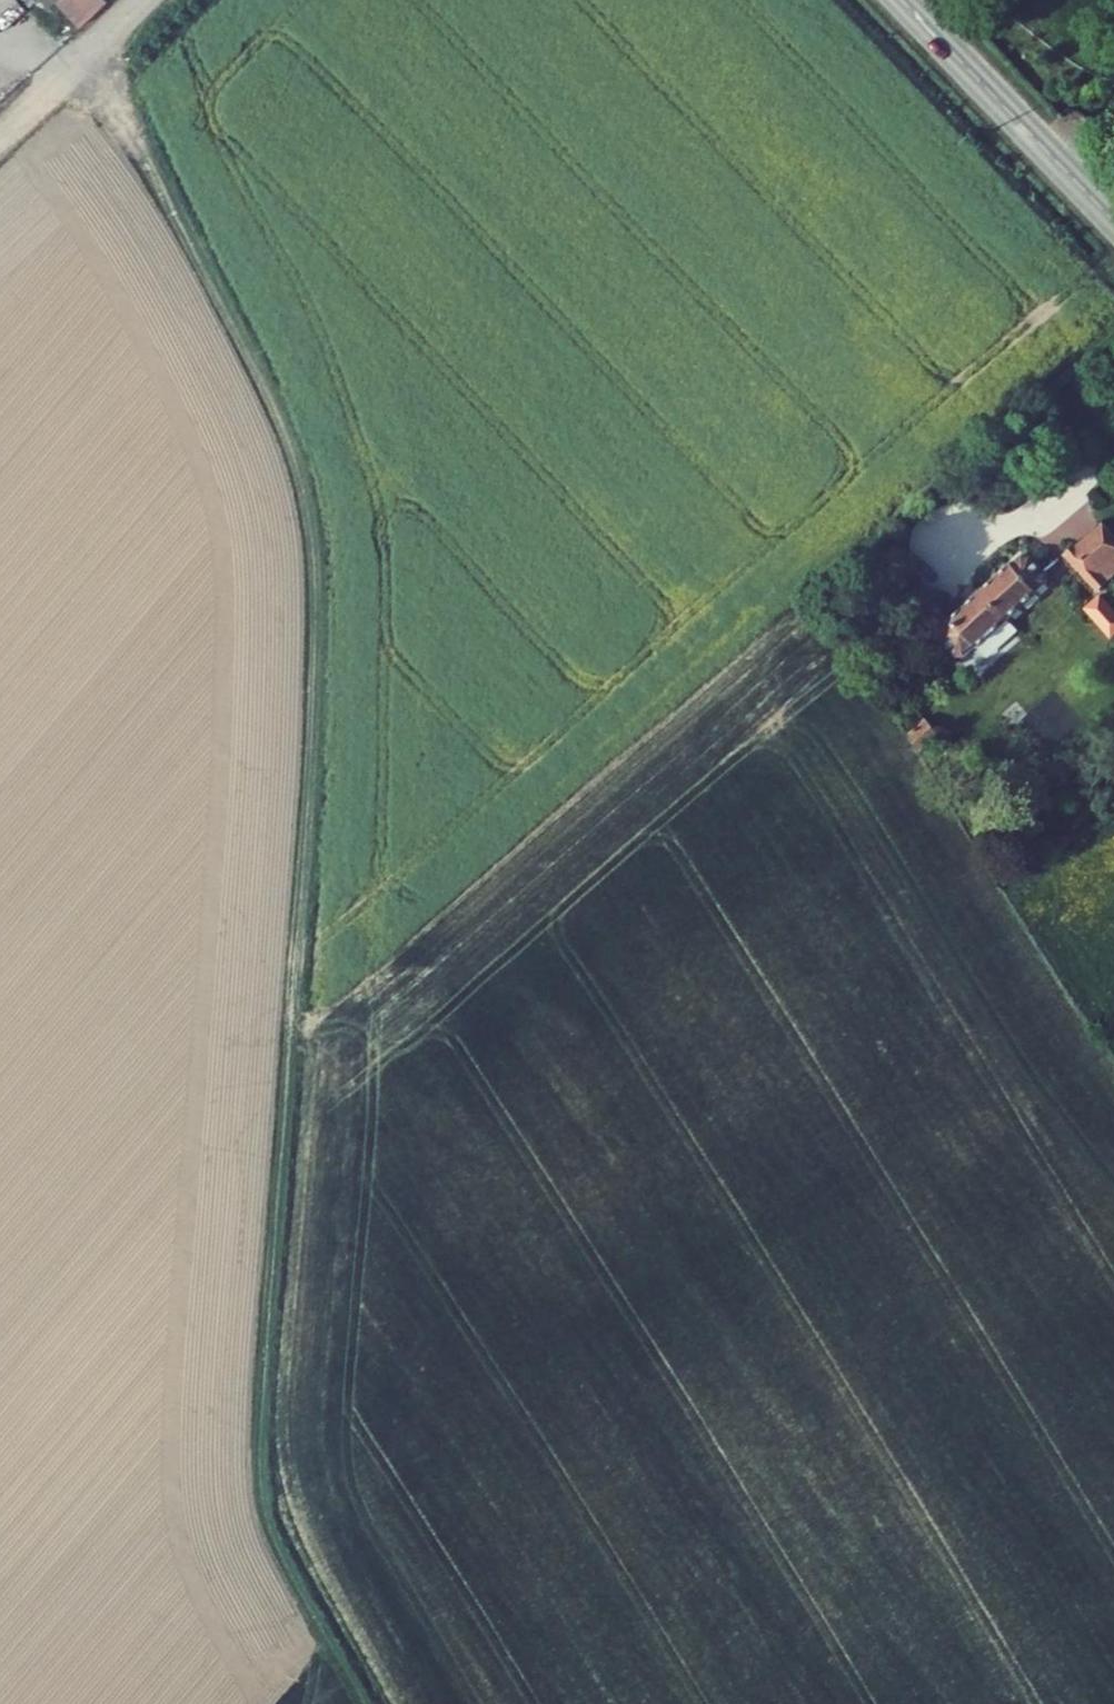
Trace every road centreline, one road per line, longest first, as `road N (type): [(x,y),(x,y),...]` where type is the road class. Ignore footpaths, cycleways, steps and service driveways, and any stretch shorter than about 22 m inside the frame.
road 1 (tertiary): [(904,0),(1113,219)]
road 2 (track): [(0,130),(138,0)]

